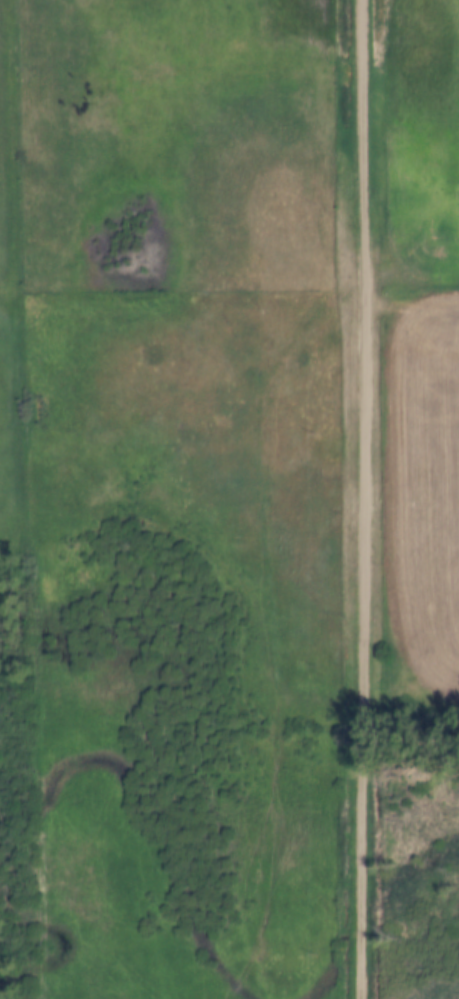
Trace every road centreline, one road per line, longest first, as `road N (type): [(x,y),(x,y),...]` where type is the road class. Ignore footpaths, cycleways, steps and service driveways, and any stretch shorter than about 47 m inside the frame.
road 1 (track): [(42,998),(45,831),(35,685),(44,607),(42,574),(18,532),(4,0)]
road 2 (track): [(358,998),(358,0)]

